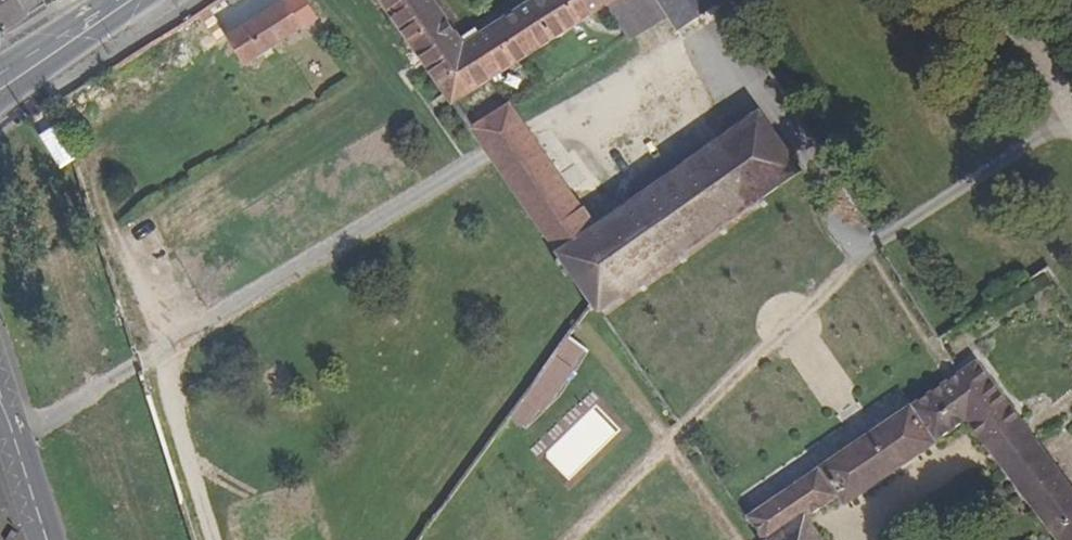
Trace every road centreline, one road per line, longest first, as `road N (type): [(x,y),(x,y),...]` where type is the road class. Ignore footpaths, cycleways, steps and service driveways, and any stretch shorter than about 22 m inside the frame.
road 1 (secondary): [(129,0),(0,82)]
road 2 (tertiary): [(45,539),(0,408)]

